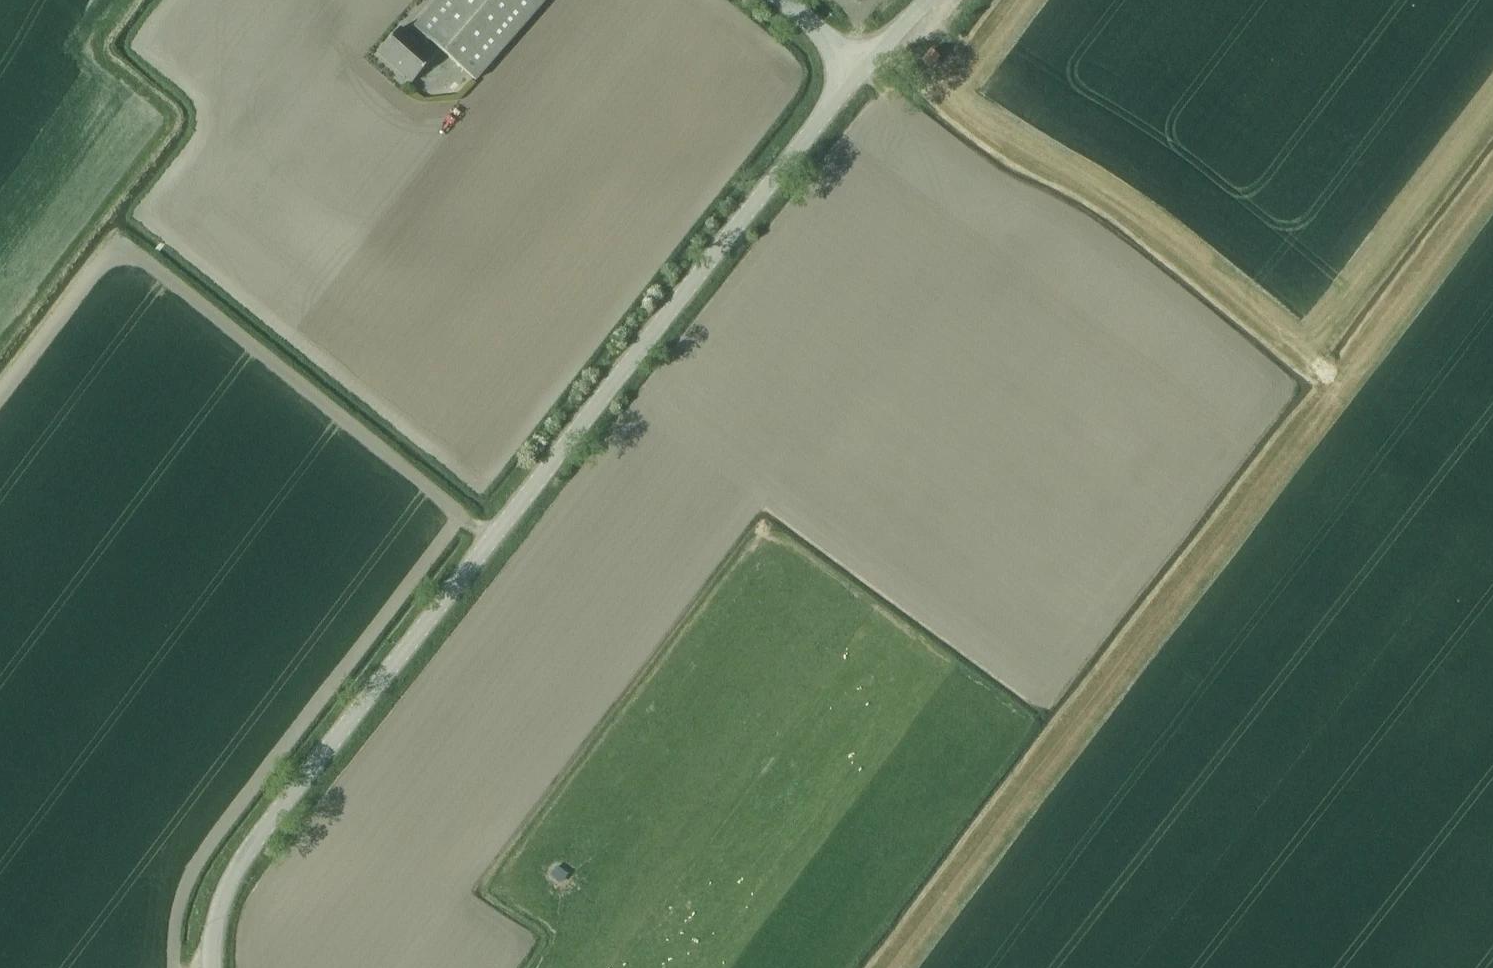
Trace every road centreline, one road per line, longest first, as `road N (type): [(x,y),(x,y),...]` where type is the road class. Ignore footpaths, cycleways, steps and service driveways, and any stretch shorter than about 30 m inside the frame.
road 1 (tertiary): [(213,967),(221,900),(249,849),(861,67)]

